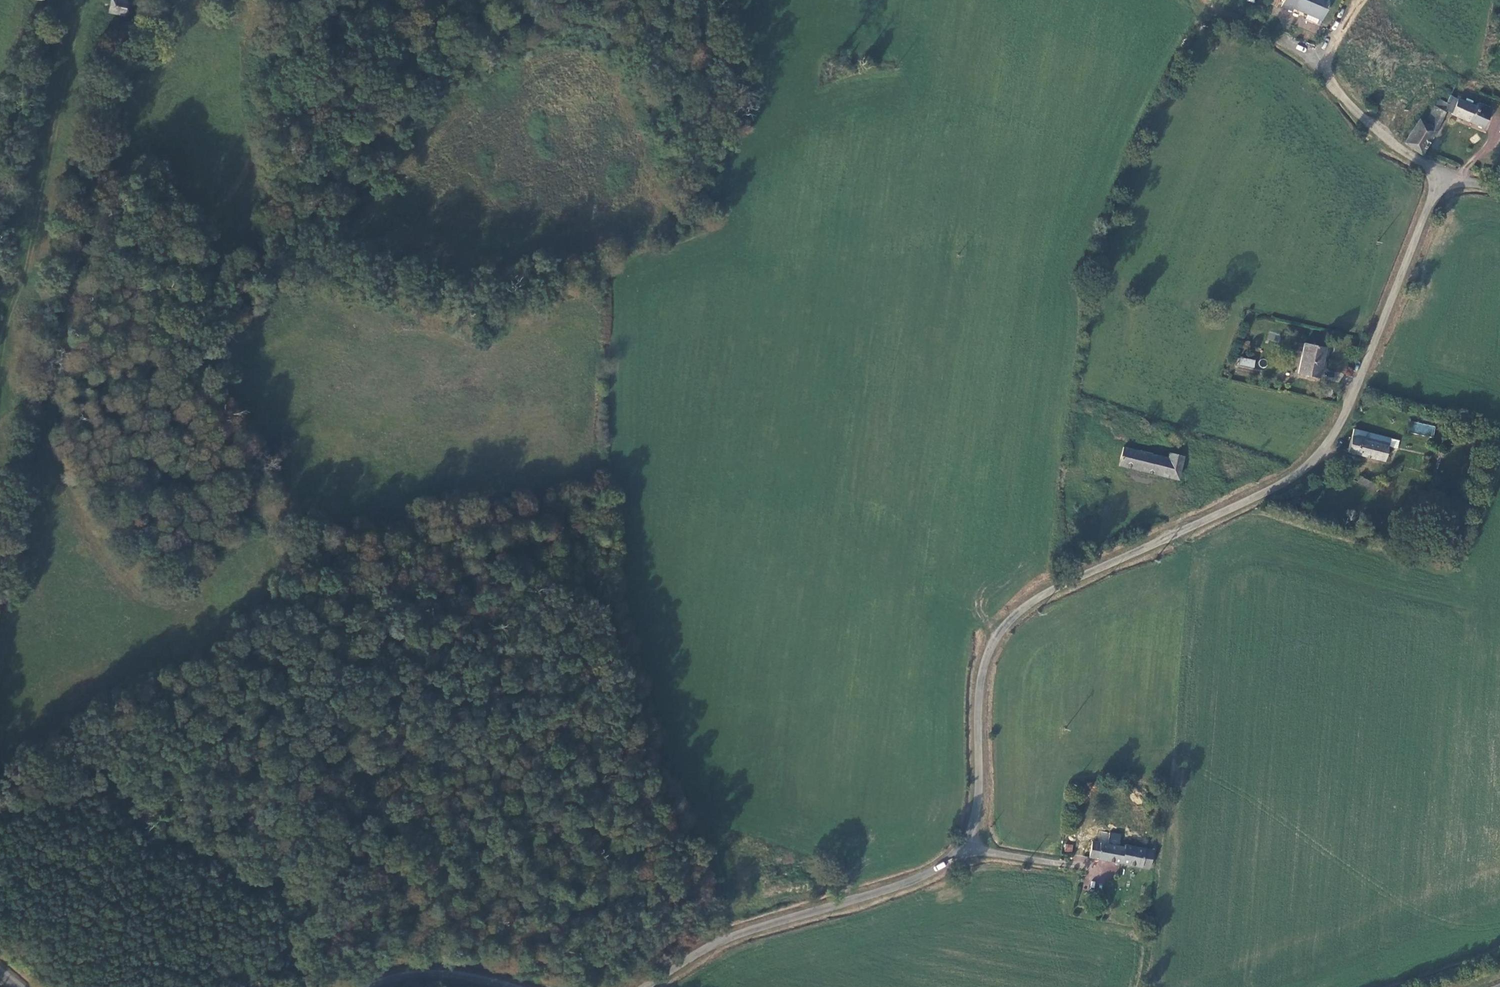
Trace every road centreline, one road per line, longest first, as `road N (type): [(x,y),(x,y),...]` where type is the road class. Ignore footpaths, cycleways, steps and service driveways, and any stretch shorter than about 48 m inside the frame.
road 1 (unclassified): [(963,848),(975,816),(991,654),(1008,625),(1049,591),(1310,465),(1347,410),(1444,183)]
road 2 (track): [(0,427),(155,313),(209,240),(256,158),(283,0)]
road 3 (unclassified): [(645,986),(720,941),(906,883),(963,848)]
road 4 (unclassified): [(1444,183),(1270,34)]
road 5 (unclassified): [(367,986),(427,975),(503,986)]

